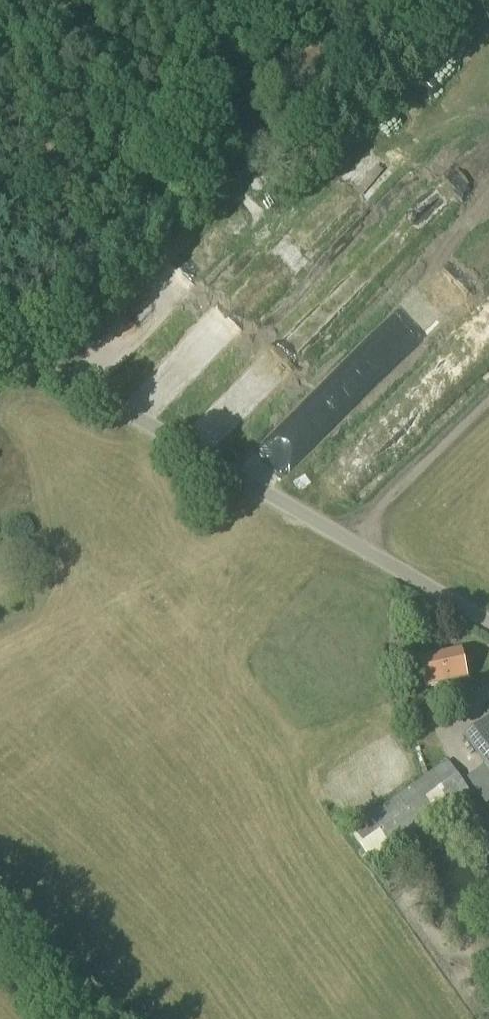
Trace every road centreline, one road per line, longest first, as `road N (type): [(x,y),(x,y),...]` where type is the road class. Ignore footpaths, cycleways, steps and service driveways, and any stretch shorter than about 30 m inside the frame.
road 1 (unclassified): [(488,620),(0,337)]
road 2 (track): [(0,929),(86,1018)]

